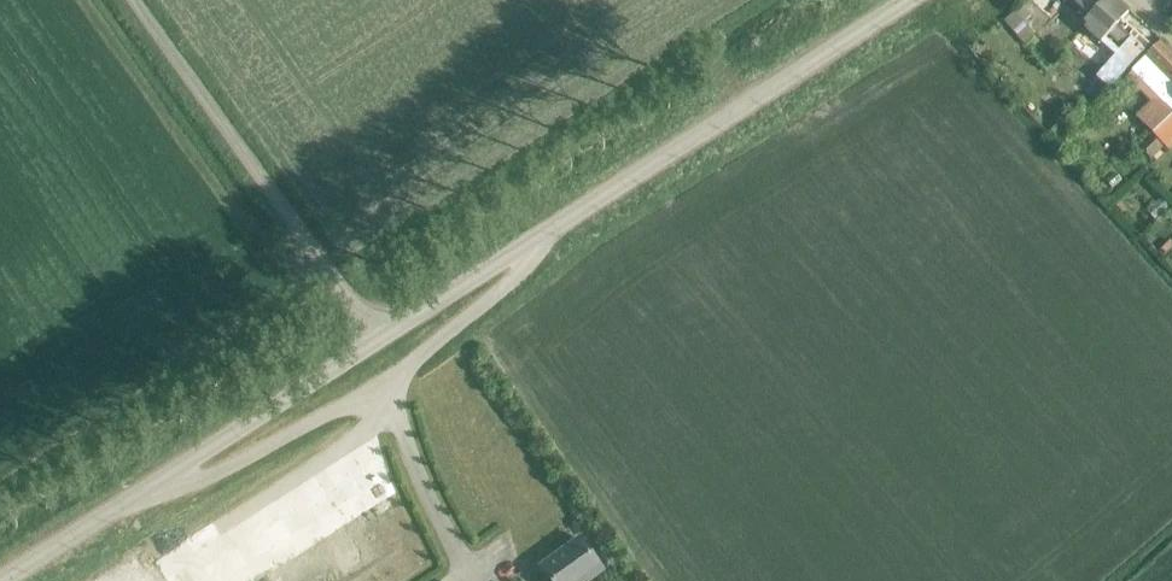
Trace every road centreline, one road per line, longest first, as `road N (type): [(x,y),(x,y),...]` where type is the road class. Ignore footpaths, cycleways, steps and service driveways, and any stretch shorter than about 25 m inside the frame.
road 1 (unclassified): [(0,580),(912,0)]
road 2 (track): [(136,0),(378,338)]

